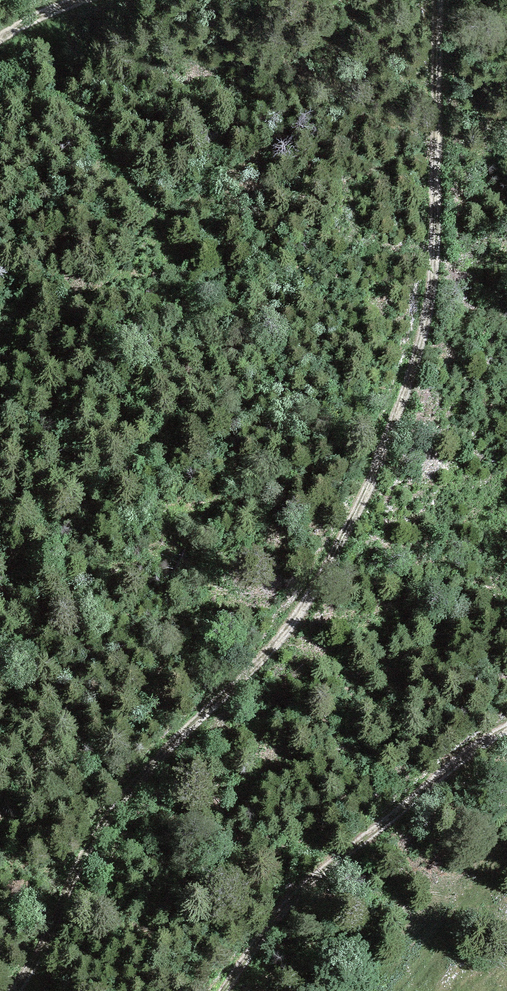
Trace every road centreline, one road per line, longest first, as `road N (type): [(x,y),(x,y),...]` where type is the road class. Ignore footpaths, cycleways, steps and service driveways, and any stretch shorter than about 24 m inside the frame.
road 1 (track): [(441,0),(435,286),(403,415),(376,479),(302,618),(126,802),(19,990)]
road 2 (track): [(229,990),(318,880),(506,733)]

